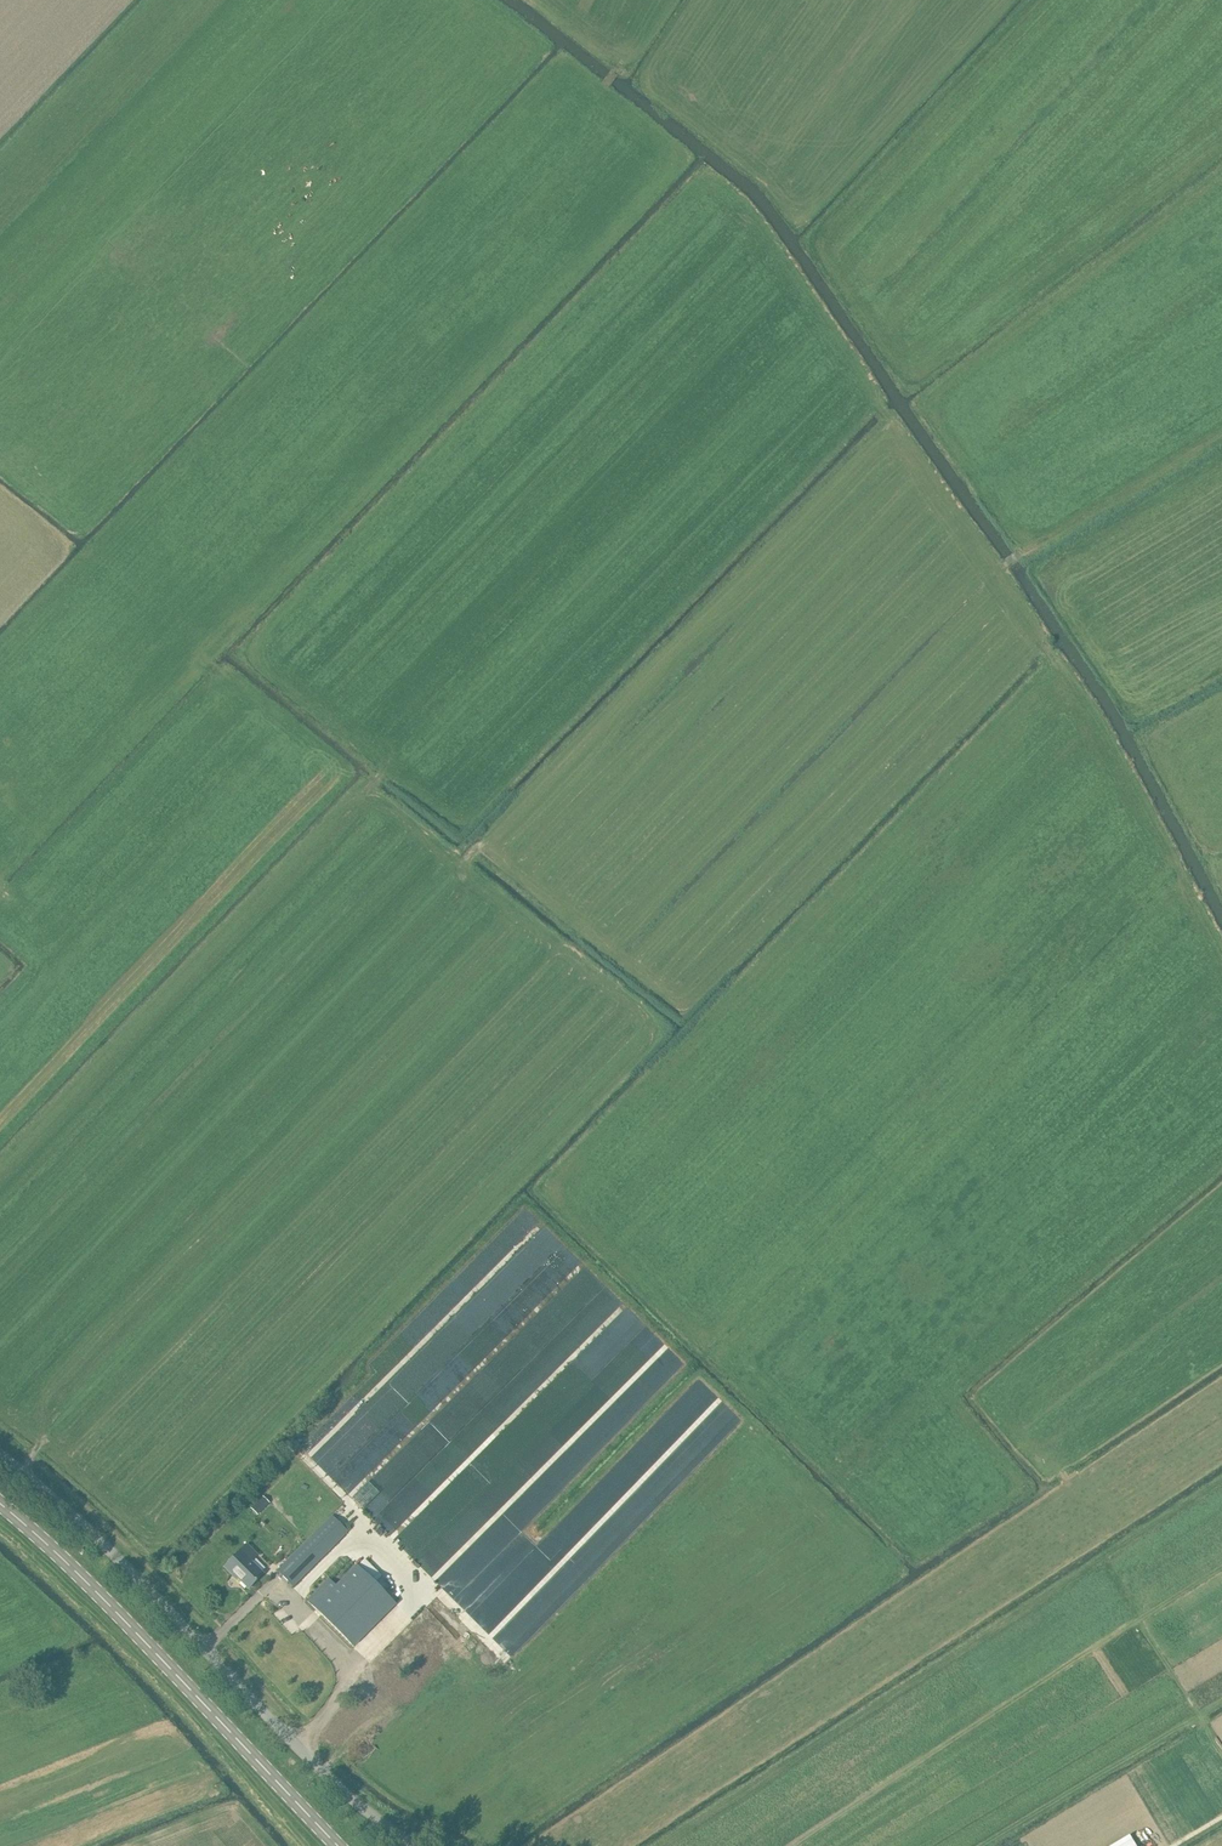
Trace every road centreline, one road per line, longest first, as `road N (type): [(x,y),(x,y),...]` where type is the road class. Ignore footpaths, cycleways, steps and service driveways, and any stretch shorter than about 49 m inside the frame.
road 1 (unclassified): [(420,1845),(378,1819),(302,1747),(0,1449)]
road 2 (secondary): [(340,1845),(54,1550),(0,1506)]

